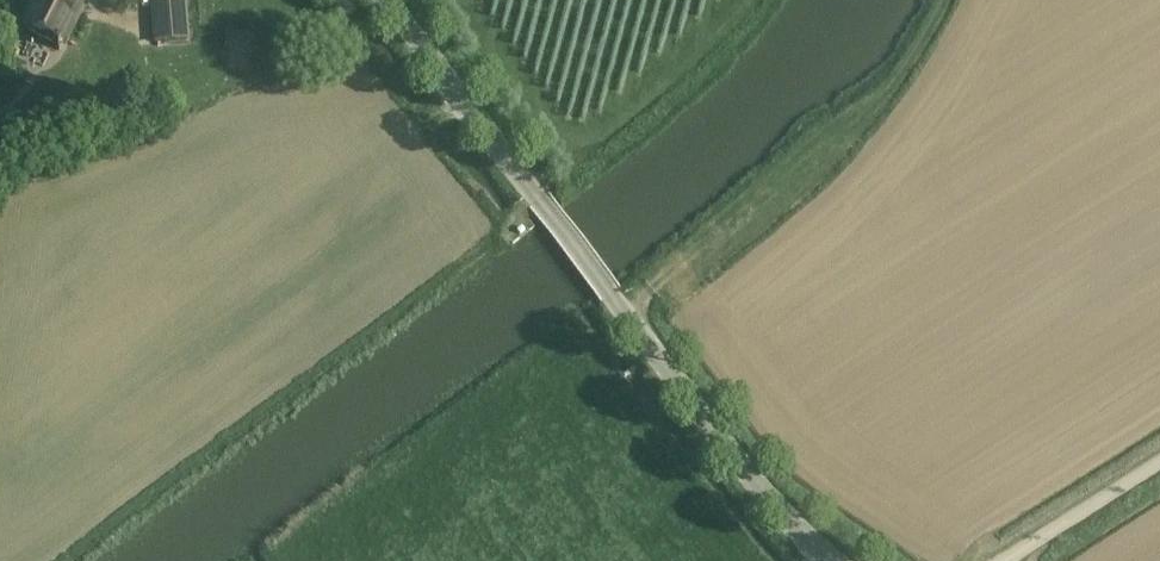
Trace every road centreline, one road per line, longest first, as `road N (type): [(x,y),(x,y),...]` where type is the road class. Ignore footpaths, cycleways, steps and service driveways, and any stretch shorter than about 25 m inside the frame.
road 1 (tertiary): [(829,560),(675,381),(396,0)]
road 2 (unclassified): [(1006,560),(1159,463)]

